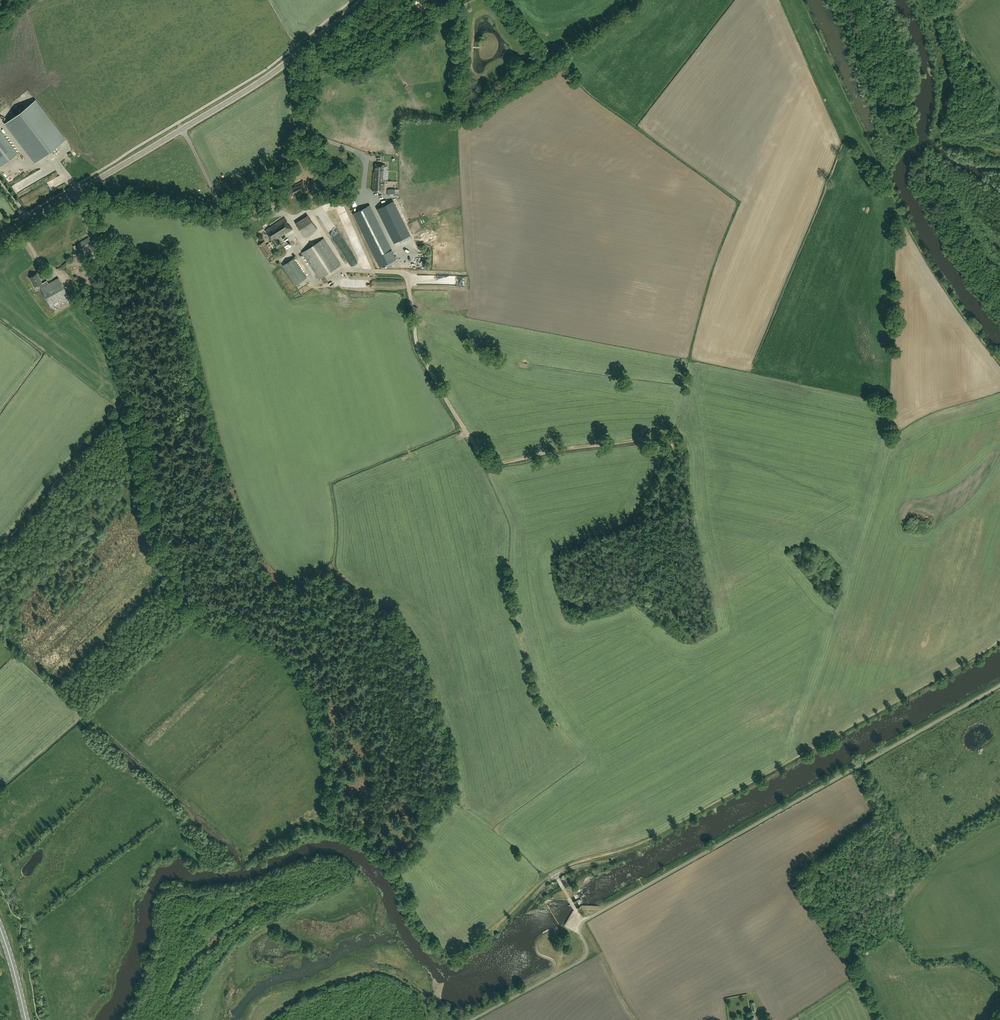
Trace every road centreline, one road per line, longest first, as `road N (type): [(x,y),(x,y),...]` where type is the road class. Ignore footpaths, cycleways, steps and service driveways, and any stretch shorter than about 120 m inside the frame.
road 1 (track): [(409,292),(420,351),(486,460),(664,437),(676,453),(660,497),(687,506)]
road 2 (tertiary): [(30,219),(259,83),(364,0)]
road 3 (track): [(80,190),(231,211)]

